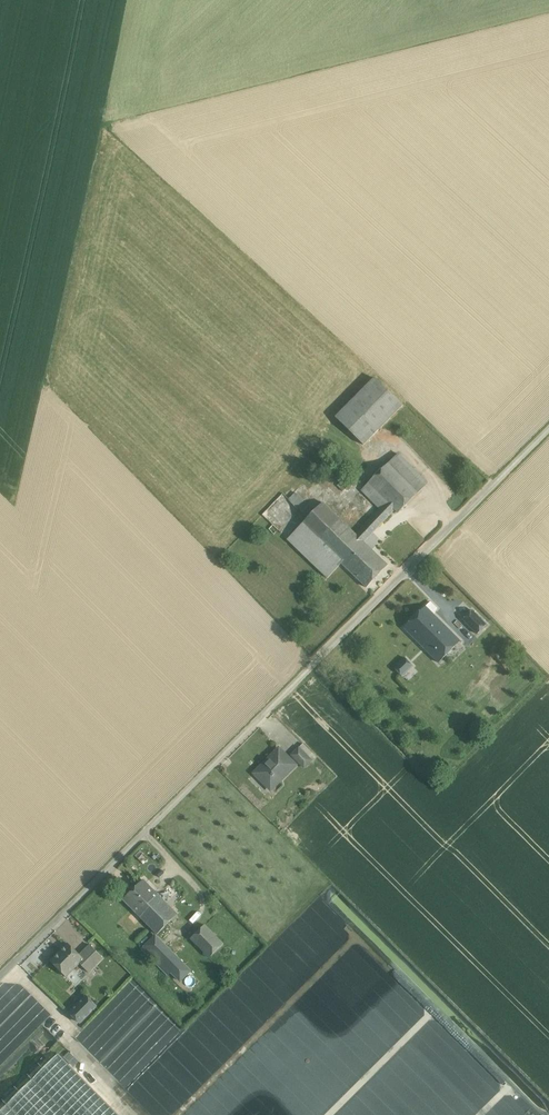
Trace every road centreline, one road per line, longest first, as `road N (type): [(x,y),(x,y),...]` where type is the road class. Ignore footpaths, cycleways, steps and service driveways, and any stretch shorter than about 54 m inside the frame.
road 1 (track): [(0,972),(548,426)]
road 2 (track): [(144,830),(201,891),(199,919),(174,939)]

